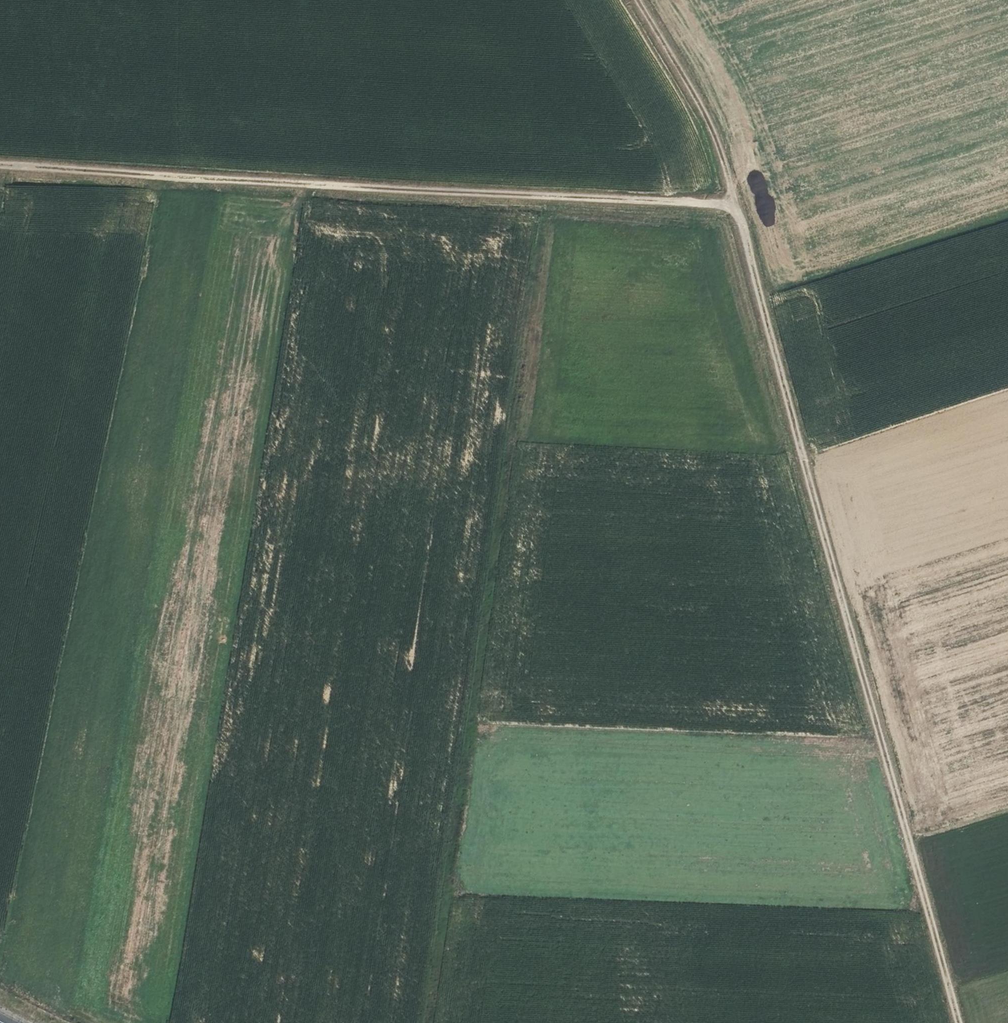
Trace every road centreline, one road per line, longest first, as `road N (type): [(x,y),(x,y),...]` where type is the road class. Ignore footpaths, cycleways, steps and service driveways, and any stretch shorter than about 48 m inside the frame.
road 1 (track): [(961,1022),(715,125),(641,0)]
road 2 (track): [(741,210),(0,172)]

